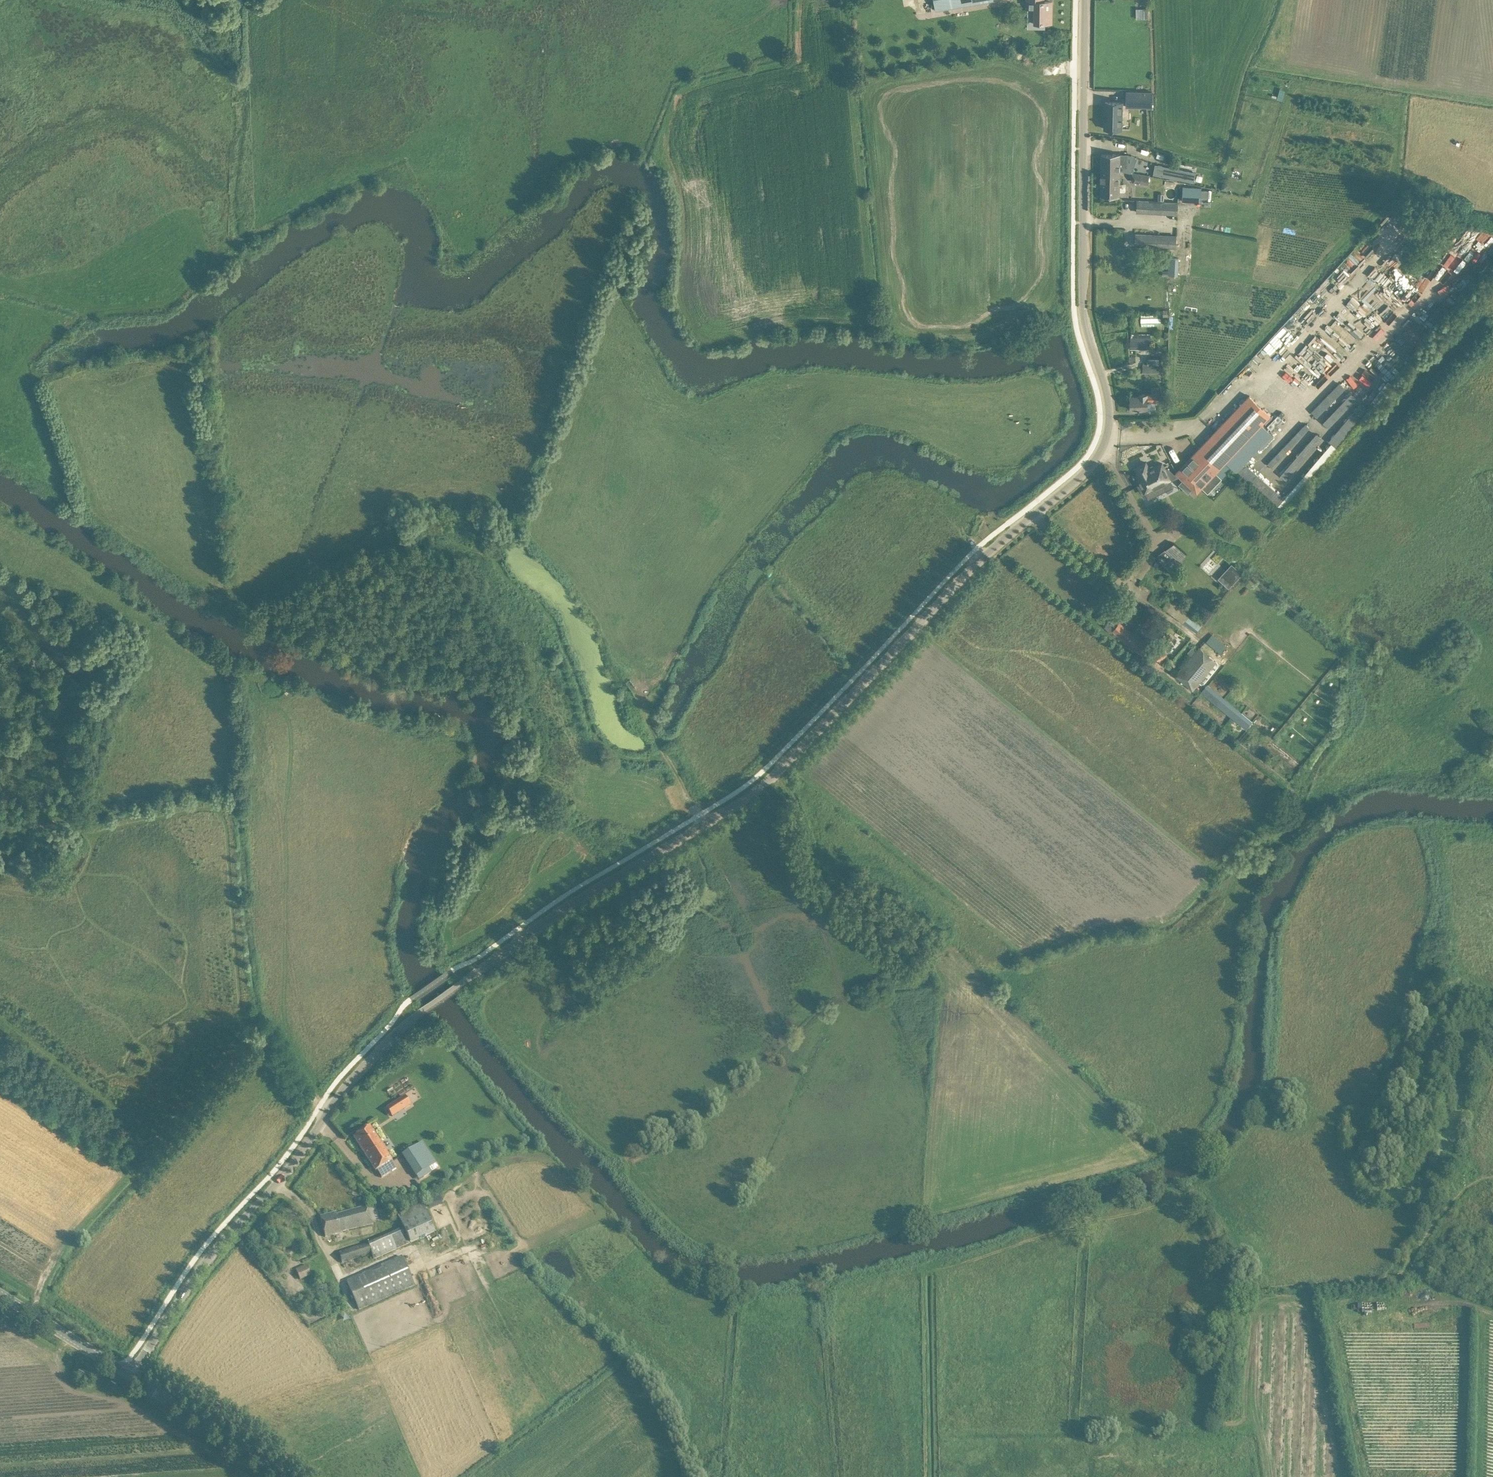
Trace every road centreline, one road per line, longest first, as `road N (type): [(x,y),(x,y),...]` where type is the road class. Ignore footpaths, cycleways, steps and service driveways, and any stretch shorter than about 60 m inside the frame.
road 1 (unclassified): [(130,1377),(217,1246),(290,1167),(346,1086),(418,1013),(544,921),(771,776),(983,557),(1091,468),(1109,414),(1083,308),(1085,0)]
road 2 (track): [(916,953),(833,885),(771,776)]
road 3 (tertiary): [(281,1476),(130,1377)]
road 4 (tertiary): [(130,1377),(0,1293)]

